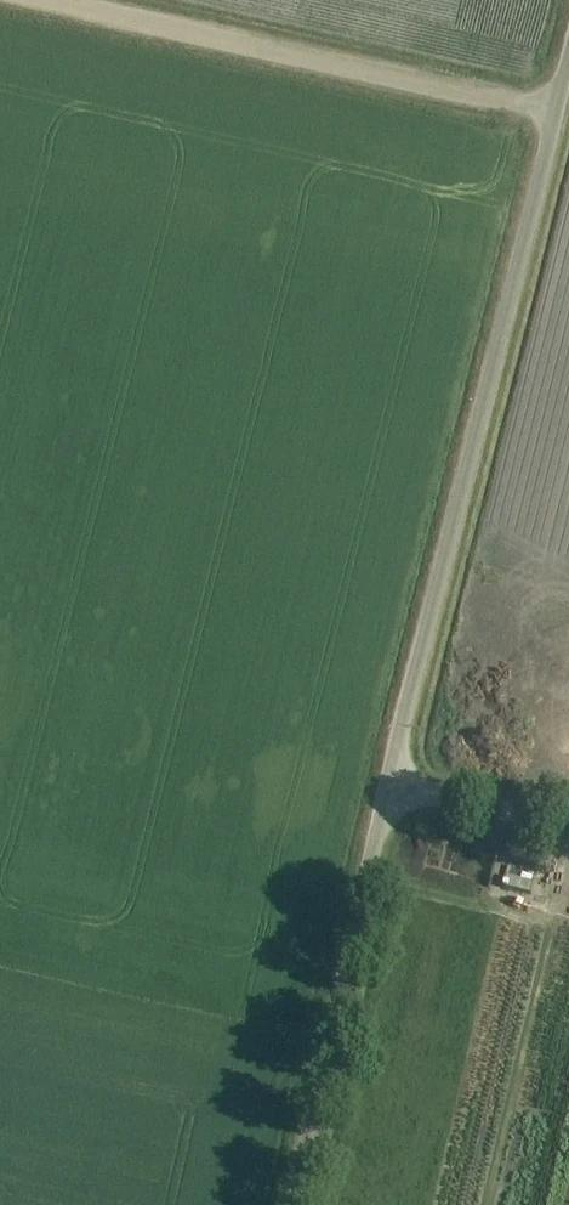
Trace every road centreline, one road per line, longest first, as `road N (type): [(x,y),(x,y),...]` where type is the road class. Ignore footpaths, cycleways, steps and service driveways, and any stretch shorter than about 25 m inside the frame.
road 1 (unclassified): [(289,1204),(568,56)]
road 2 (track): [(554,112),(52,0)]
road 3 (track): [(386,788),(568,821)]

